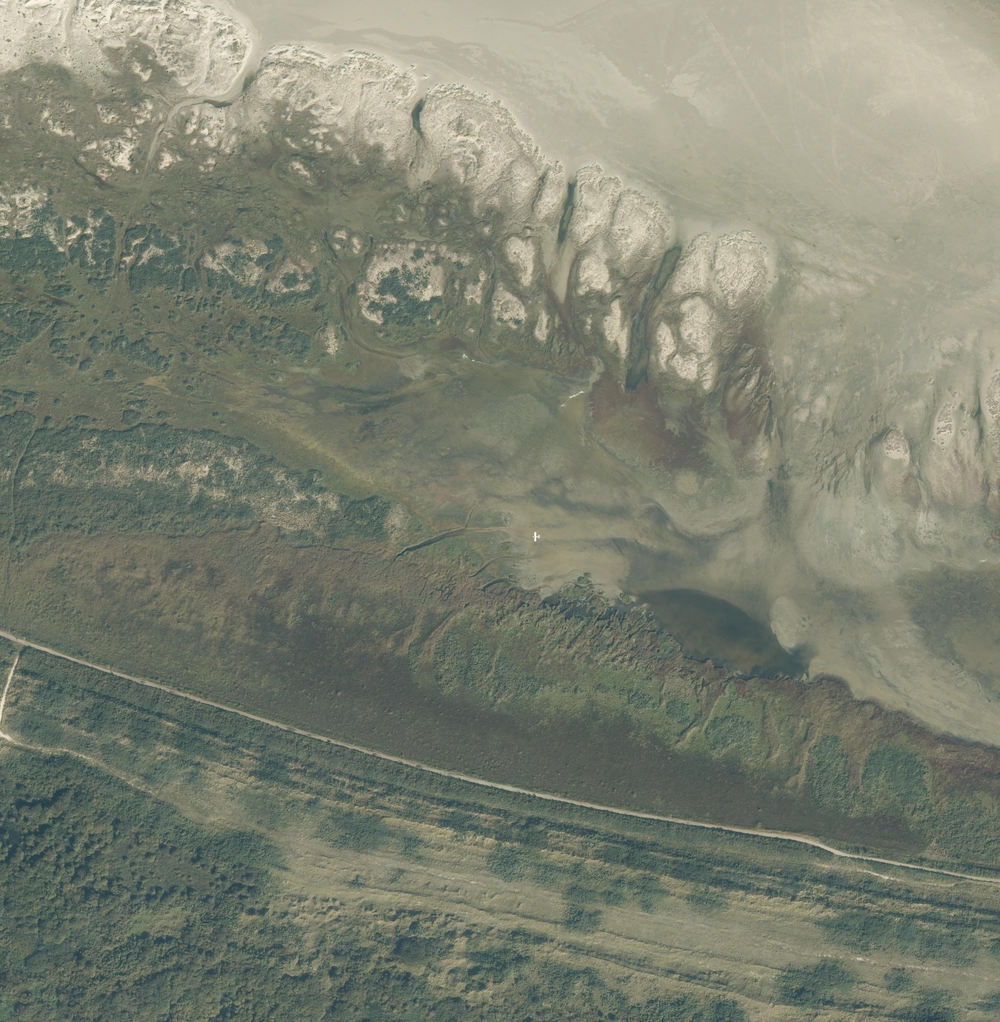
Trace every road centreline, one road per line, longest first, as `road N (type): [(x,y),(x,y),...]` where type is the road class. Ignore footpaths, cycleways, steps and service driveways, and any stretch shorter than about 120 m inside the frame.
road 1 (track): [(0,637),(264,727),(478,784),(999,881)]

